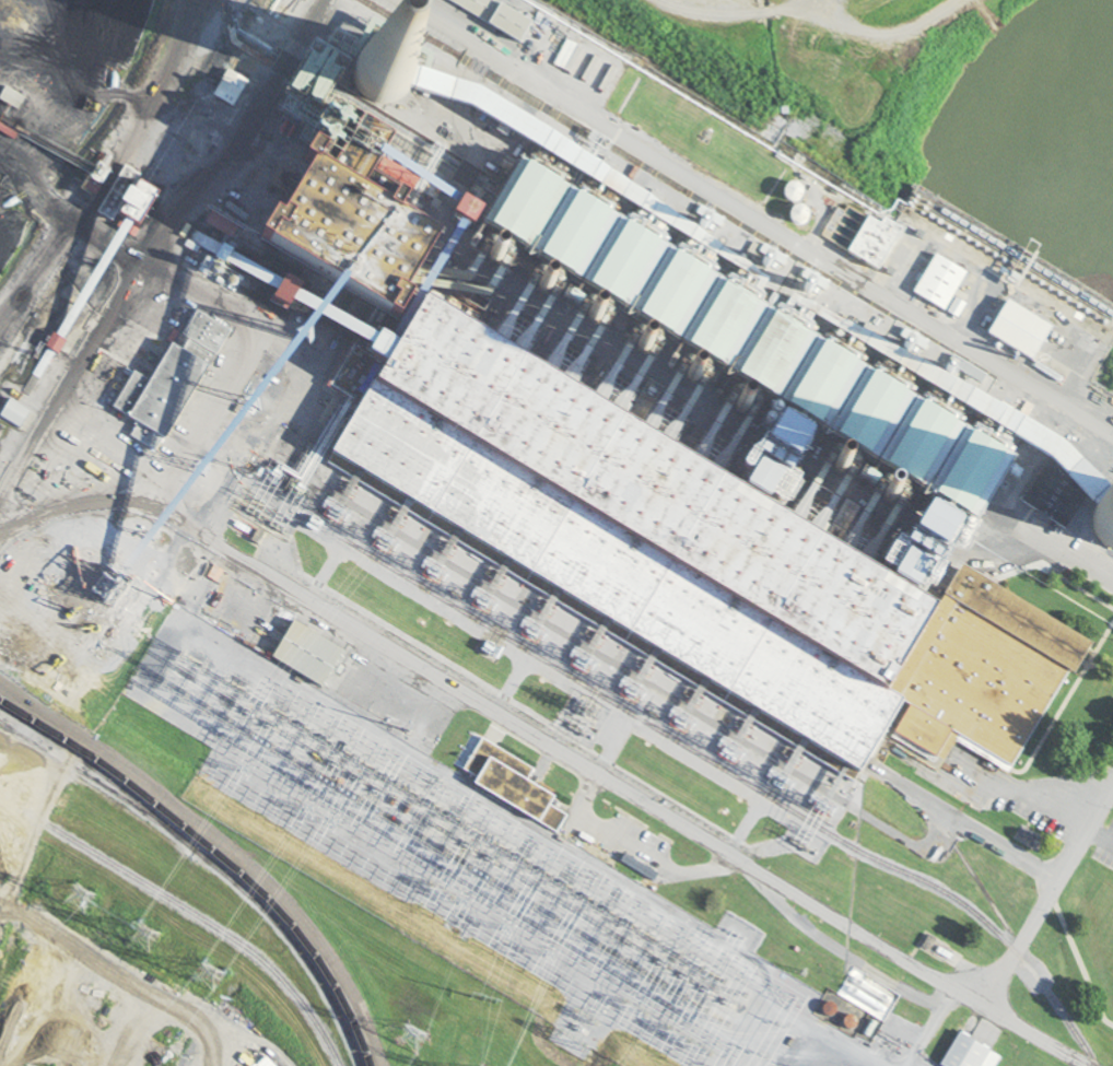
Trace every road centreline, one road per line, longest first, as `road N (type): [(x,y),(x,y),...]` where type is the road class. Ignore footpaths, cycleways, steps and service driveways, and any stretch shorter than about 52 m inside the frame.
road 1 (residential): [(1085,1065),(153,495)]
road 2 (residential): [(0,526),(153,495),(265,330),(150,261),(302,19),(299,0)]
road 3 (residential): [(1112,792),(983,1001)]

